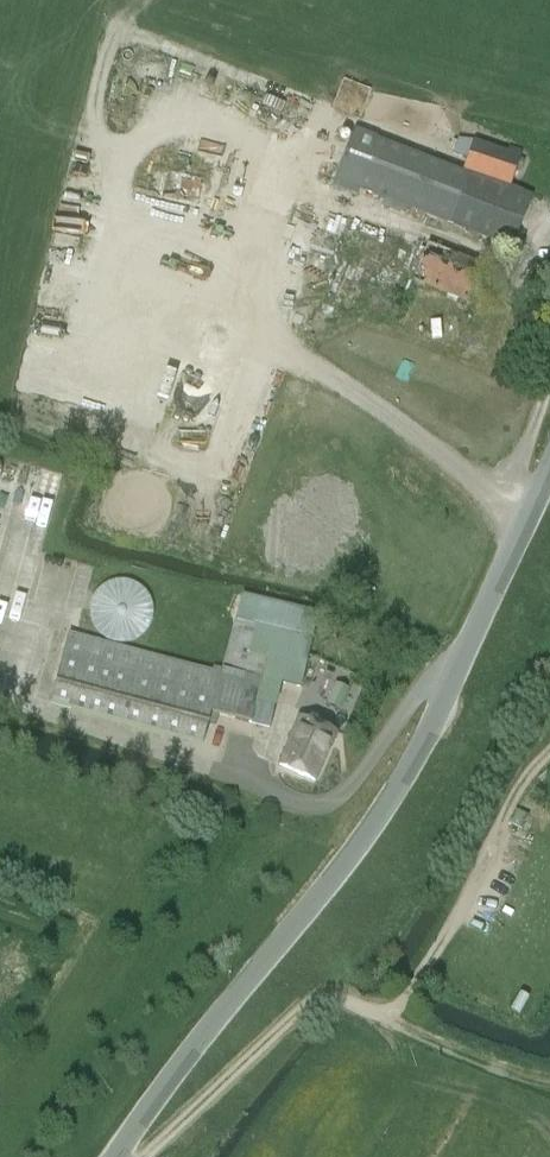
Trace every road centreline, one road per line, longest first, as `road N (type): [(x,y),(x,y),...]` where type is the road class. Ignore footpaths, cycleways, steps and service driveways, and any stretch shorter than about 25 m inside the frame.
road 1 (unclassified): [(119,1156),(197,1044),(372,834),(422,752),(549,474)]
road 2 (track): [(549,1080),(372,1012)]

